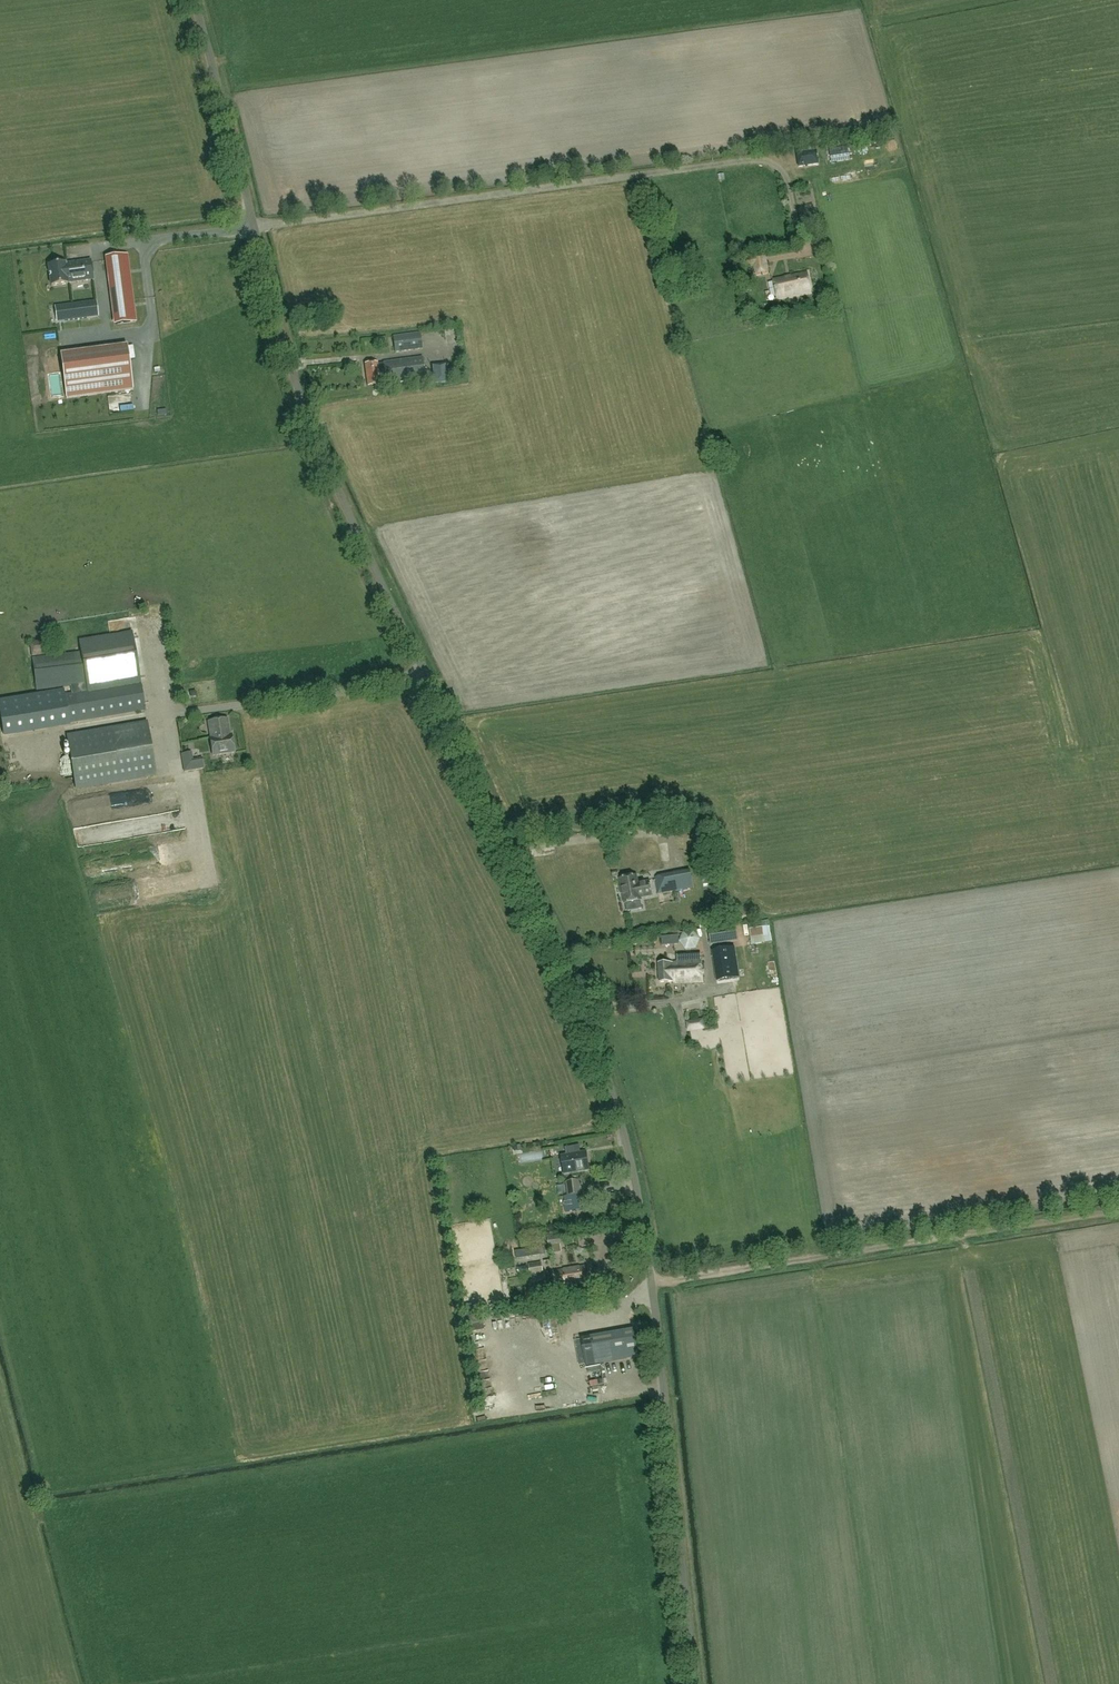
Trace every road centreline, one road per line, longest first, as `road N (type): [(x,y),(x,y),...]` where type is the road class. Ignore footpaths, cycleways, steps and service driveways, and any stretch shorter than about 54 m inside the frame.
road 1 (unclassified): [(694,1683),(641,1216),(597,1046),(324,463),(278,332),(192,0)]
road 2 (track): [(651,1284),(1118,1209)]

